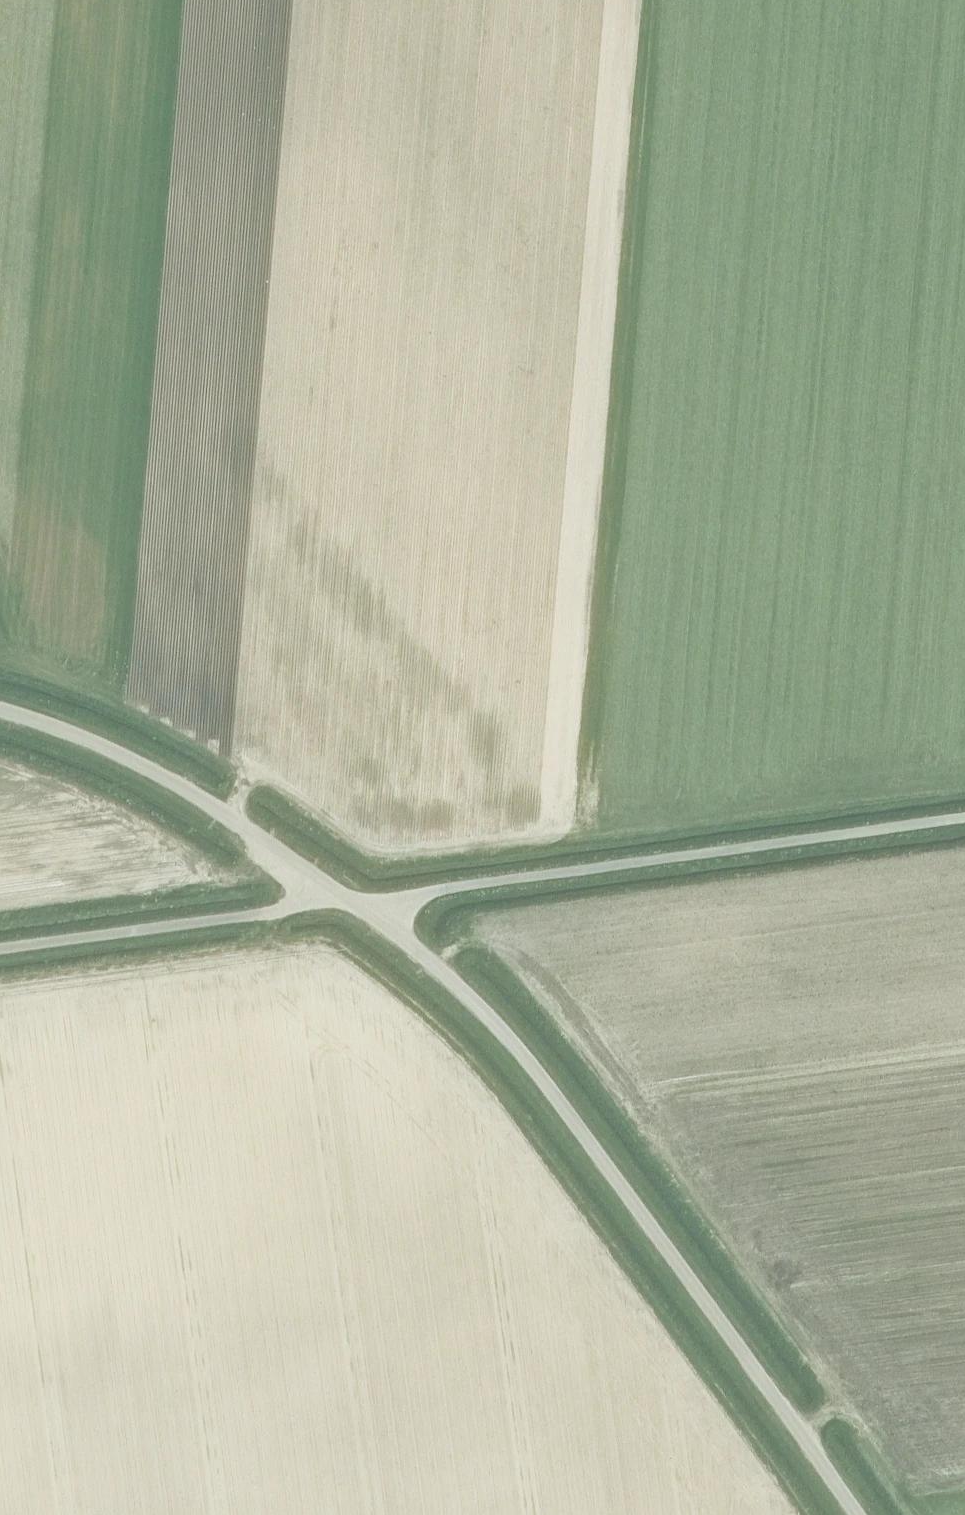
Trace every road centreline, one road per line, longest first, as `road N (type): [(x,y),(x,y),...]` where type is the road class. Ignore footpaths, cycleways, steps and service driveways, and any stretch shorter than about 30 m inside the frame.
road 1 (unclassified): [(856,1514),(576,1122),(478,1004),(376,919),(179,785),(76,734),(0,709)]
road 2 (track): [(923,1514),(538,986),(480,935),(459,944),(438,968)]
road 3 (track): [(964,818),(454,887),(376,919)]
road 4 (track): [(352,833),(146,703),(0,654)]
road 5 (track): [(0,949),(264,914),(331,887)]

